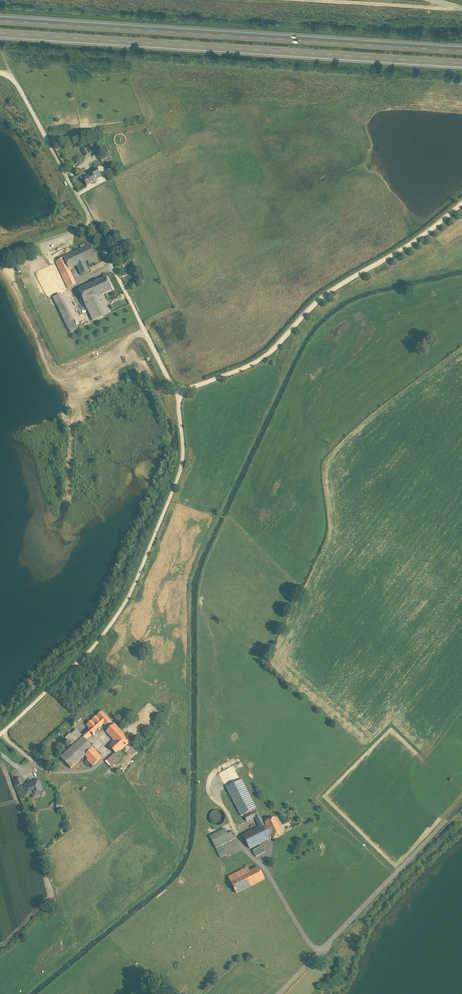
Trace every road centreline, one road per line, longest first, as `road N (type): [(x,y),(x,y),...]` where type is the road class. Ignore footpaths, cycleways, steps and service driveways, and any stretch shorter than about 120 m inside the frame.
road 1 (motorway): [(461,49),(0,20)]
road 2 (motorway): [(0,33),(461,62)]
road 3 (track): [(0,736),(89,654),(131,597),(181,474),(180,393)]
road 4 (track): [(461,202),(410,245),(336,287),(261,359),(180,393)]
road 5 (track): [(180,393),(94,223)]
road 6 (track): [(0,73),(19,87),(94,223)]
road 7 (track): [(461,8),(310,0)]
road 8 (track): [(109,756),(91,771),(51,772),(17,767),(0,749)]

